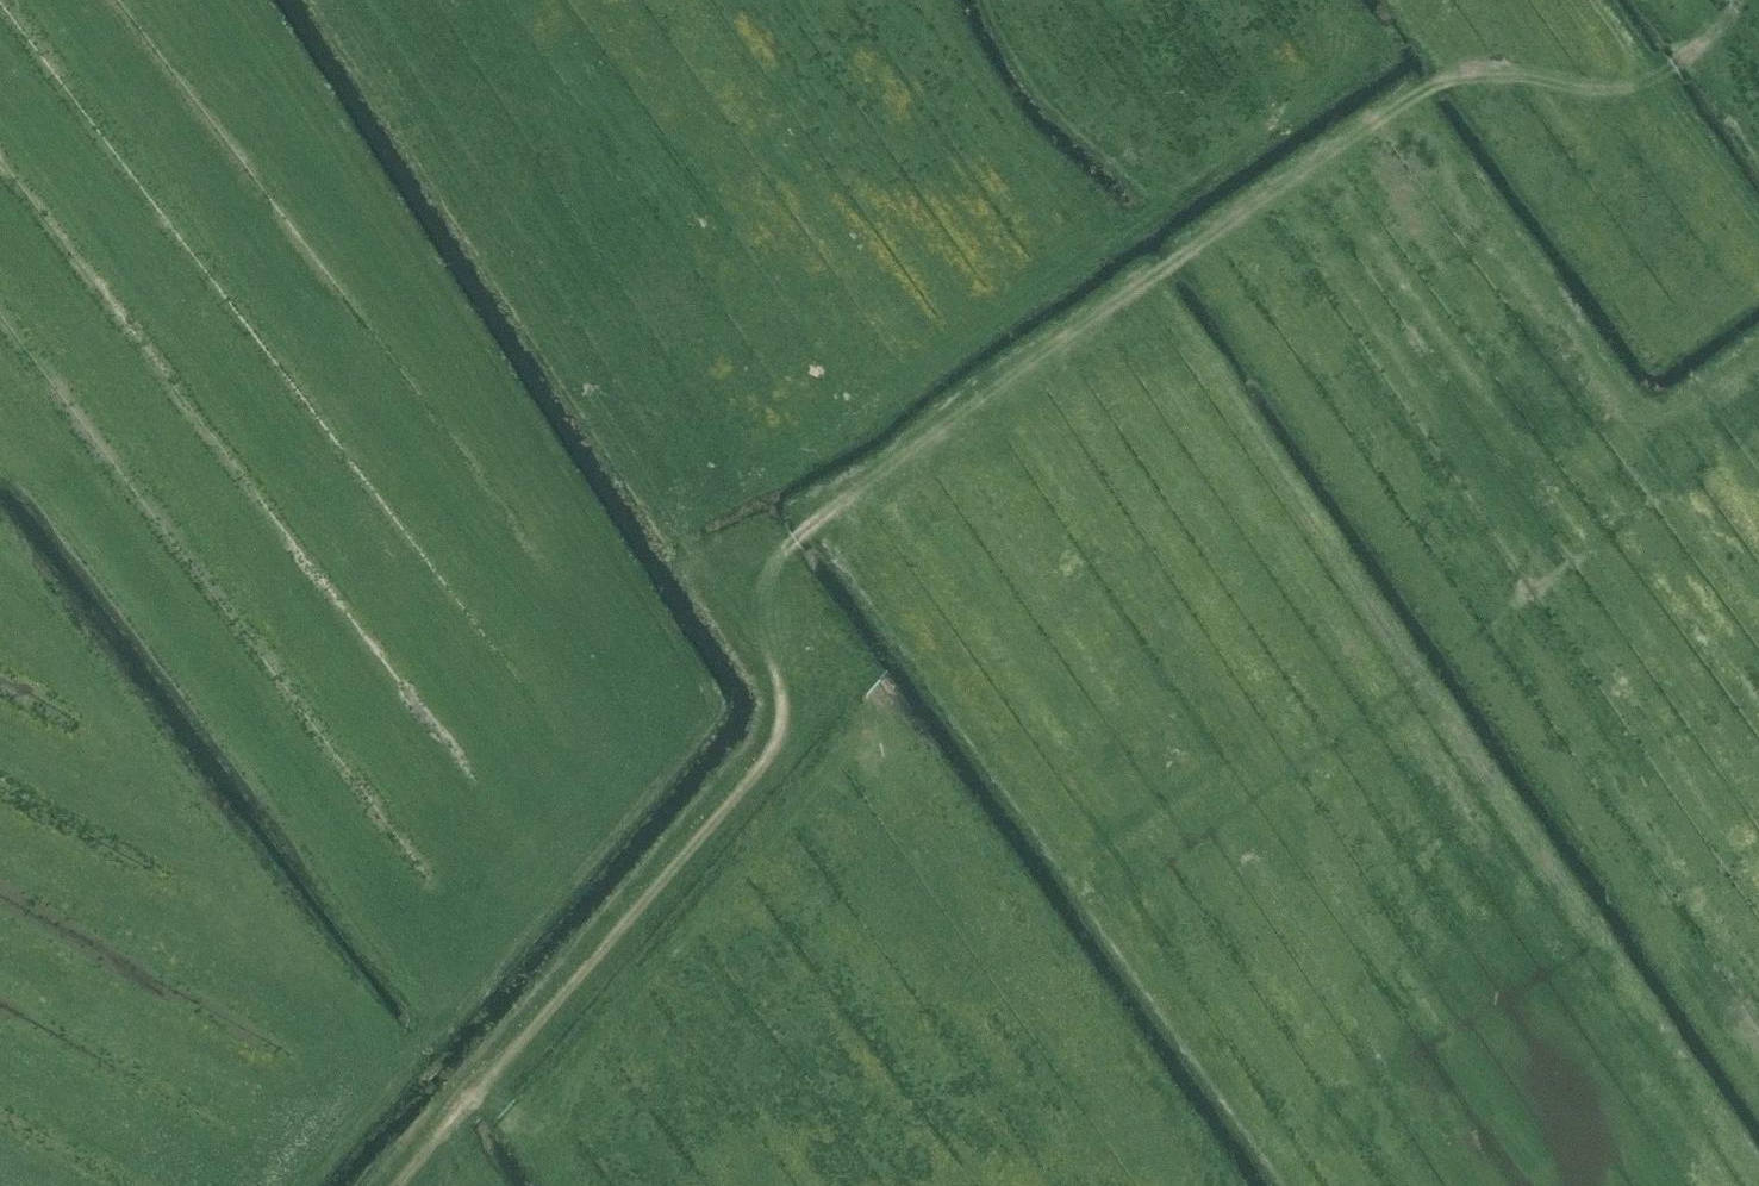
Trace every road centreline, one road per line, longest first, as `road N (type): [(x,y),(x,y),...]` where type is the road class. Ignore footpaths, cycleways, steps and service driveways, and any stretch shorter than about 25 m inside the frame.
road 1 (track): [(399,1185),(774,755),(794,722),(763,649),(758,596),(778,566),(852,496),(1455,77),(1495,61),(1565,83),(1648,83),(1683,62),(1700,0)]

